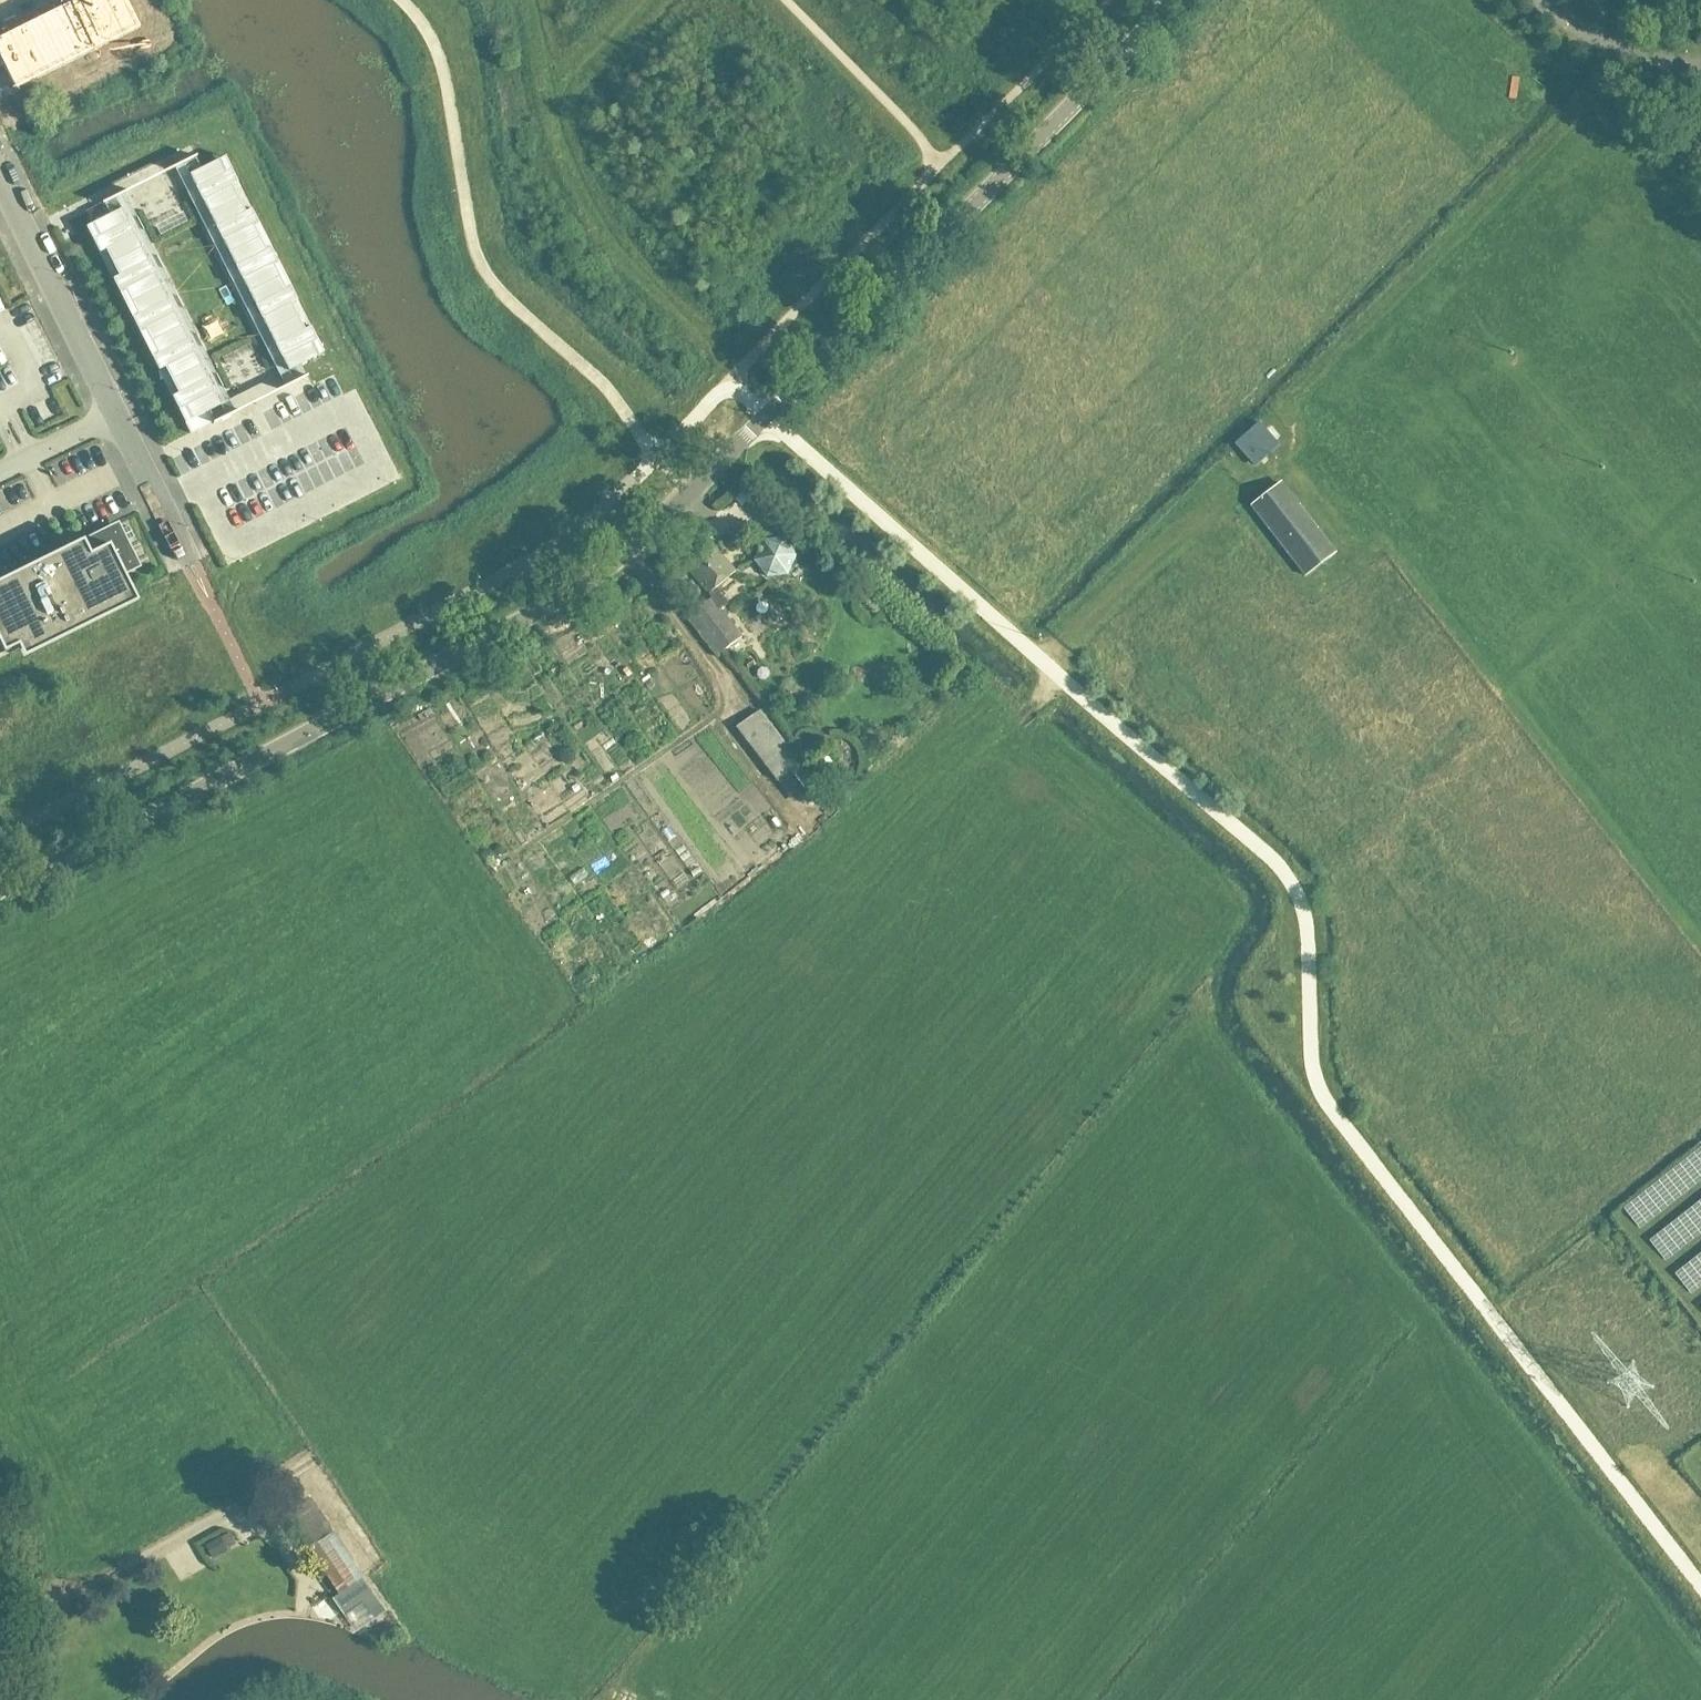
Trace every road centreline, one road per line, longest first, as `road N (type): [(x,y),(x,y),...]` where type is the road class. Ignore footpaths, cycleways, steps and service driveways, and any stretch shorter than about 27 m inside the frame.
road 1 (tertiary): [(0,887),(563,598),(645,535),(766,413)]
road 2 (tertiary): [(766,413),(1175,0)]
road 3 (unclassified): [(766,413),(1043,661)]
road 4 (track): [(628,549),(726,675),(728,722),(801,825)]
road 5 (unclassified): [(117,414),(0,179)]
road 6 (track): [(1043,661),(1197,512)]
road 7 (unclassified): [(192,561),(117,414)]
road 8 (unclassified): [(0,472),(117,414)]

